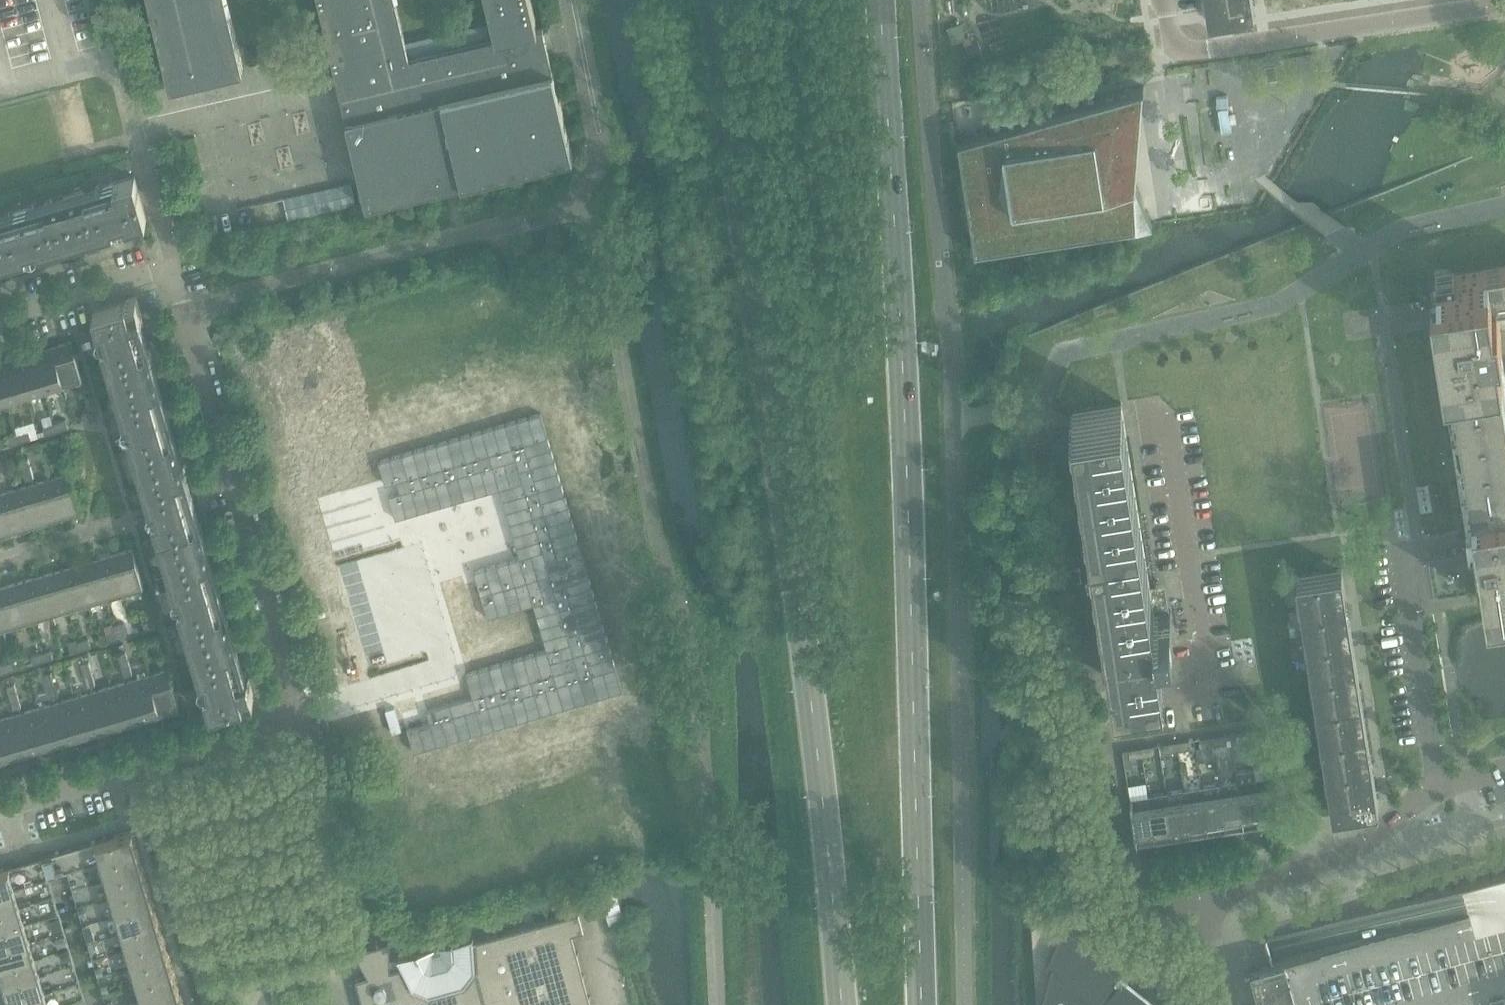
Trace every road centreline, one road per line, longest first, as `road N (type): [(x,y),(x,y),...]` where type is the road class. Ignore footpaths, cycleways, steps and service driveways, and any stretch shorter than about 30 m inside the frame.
road 1 (primary): [(713,0),(797,589),(842,1004)]
road 2 (primary): [(920,1004),(900,227),(885,0)]
road 3 (residential): [(302,720),(186,313)]
road 4 (residential): [(1163,404),(1209,689),(1087,709)]
road 5 (residential): [(186,313),(582,204)]
road 6 (residential): [(1171,49),(1490,0)]
road 7 (residential): [(0,810),(302,720)]
road 8 (residential): [(1087,709),(1038,414)]
road 9 (residential): [(1204,900),(1346,855),(1443,784)]
road 10 (residential): [(1204,900),(1153,901),(1113,869),(1087,709)]
road 11 (residential): [(1403,548),(1443,784)]
road 12 (residential): [(369,935),(302,720)]
road 13 (residential): [(0,320),(176,270)]
road 14 (residential): [(0,561),(133,522)]
road 15 (residential): [(176,270),(144,146)]

